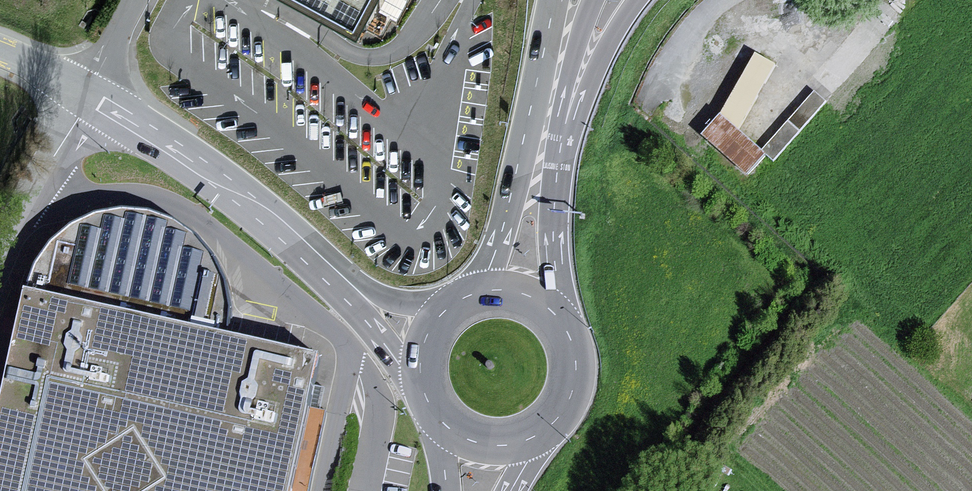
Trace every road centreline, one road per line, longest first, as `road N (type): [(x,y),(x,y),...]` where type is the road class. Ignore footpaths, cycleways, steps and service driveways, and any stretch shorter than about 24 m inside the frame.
road 1 (unclassified): [(356,291),(205,169),(88,92)]
road 2 (secondary): [(555,0),(480,292)]
road 3 (secondary): [(566,327),(553,242),(563,137)]
road 4 (unclassified): [(0,245),(88,92)]
road 5 (motorway): [(563,137),(588,79),(641,0)]
road 6 (secondary): [(563,137),(594,0)]
road 7 (unclassified): [(356,291),(425,401)]
road 8 (secondary): [(435,418),(488,449),(547,434)]

